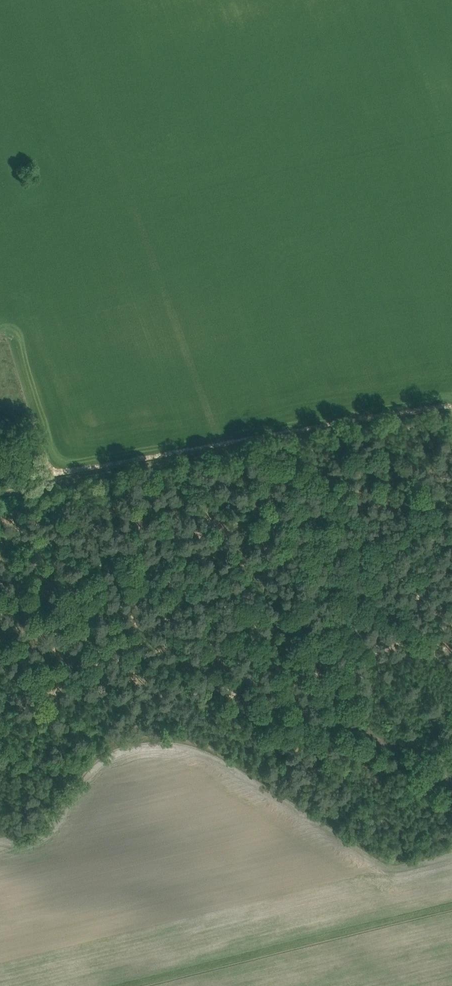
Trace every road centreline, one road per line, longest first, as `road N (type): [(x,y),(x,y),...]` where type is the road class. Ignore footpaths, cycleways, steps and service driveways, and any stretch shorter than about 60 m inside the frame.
road 1 (track): [(451,751),(425,758),(326,703),(244,442),(0,491)]
road 2 (track): [(46,482),(129,744)]

